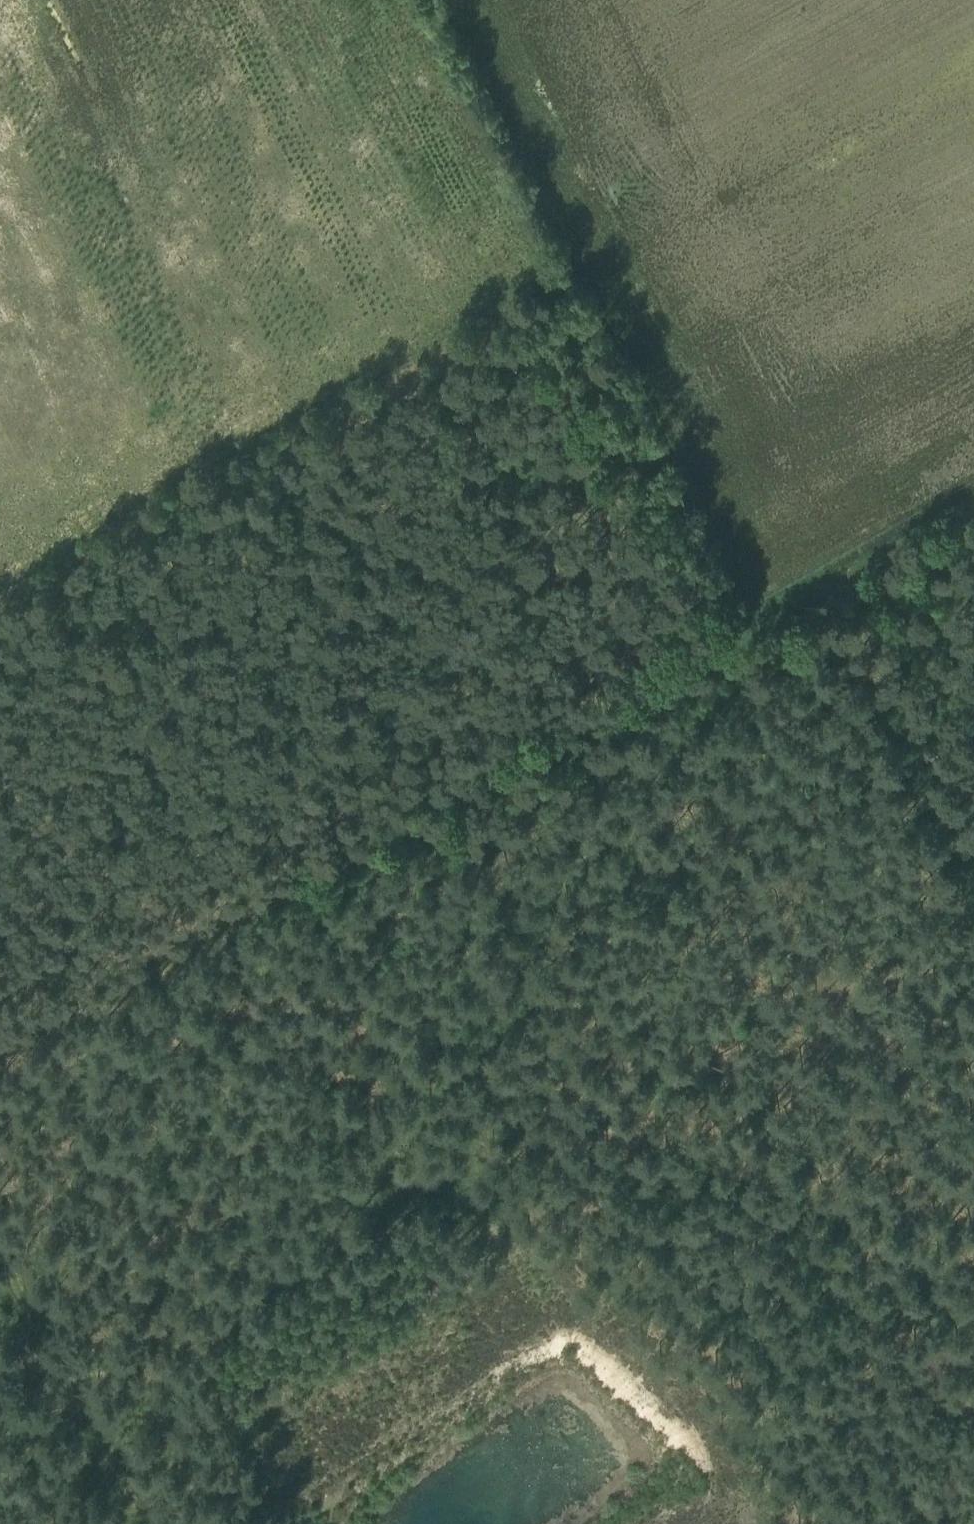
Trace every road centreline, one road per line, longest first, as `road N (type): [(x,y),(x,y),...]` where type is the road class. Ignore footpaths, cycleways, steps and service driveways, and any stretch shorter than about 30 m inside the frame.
road 1 (track): [(0,1049),(973,510)]
road 2 (track): [(0,1247),(144,1523)]

